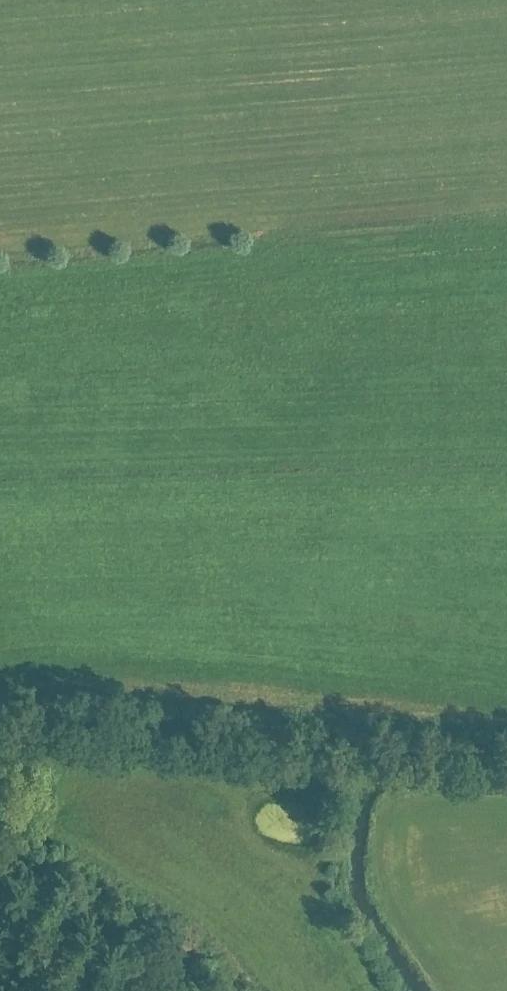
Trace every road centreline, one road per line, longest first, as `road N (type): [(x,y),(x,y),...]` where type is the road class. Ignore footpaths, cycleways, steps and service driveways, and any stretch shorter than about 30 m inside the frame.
road 1 (track): [(506,768),(0,724)]

